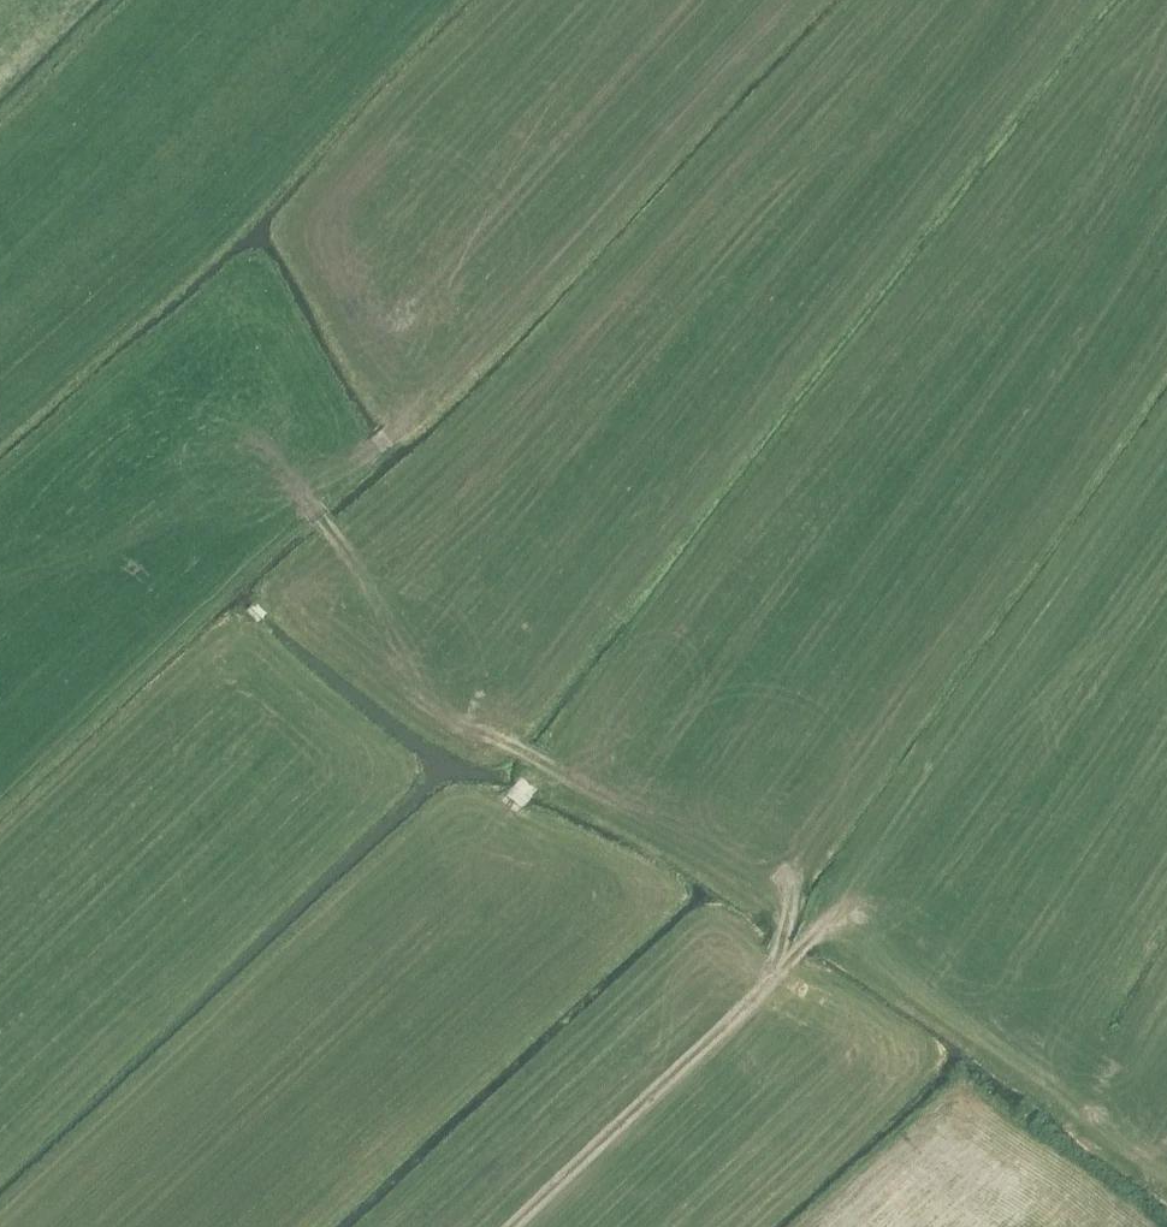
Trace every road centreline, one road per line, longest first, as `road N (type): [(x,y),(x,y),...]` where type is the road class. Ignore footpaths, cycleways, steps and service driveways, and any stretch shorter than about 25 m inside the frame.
road 1 (track): [(505,1226),(824,926)]

